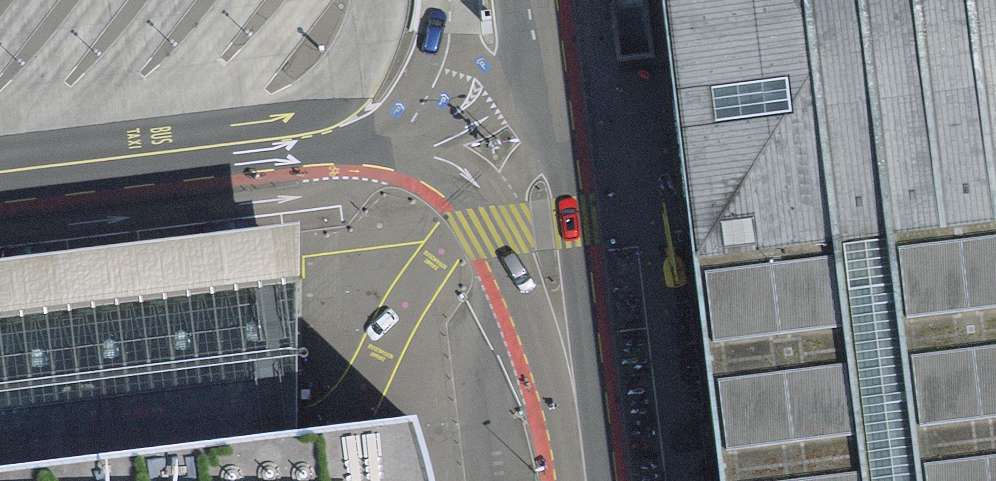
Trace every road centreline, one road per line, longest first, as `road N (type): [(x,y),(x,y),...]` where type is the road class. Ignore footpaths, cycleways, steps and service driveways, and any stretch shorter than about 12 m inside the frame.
road 1 (unclassified): [(0,172),(296,136),(431,152)]
road 2 (unclassified): [(568,351),(581,315),(538,67)]
road 3 (unclassified): [(431,152),(480,188),(532,309),(568,351)]
road 4 (unclassified): [(431,152),(495,111),(538,67)]
road 5 (unclassified): [(568,351),(585,480)]

